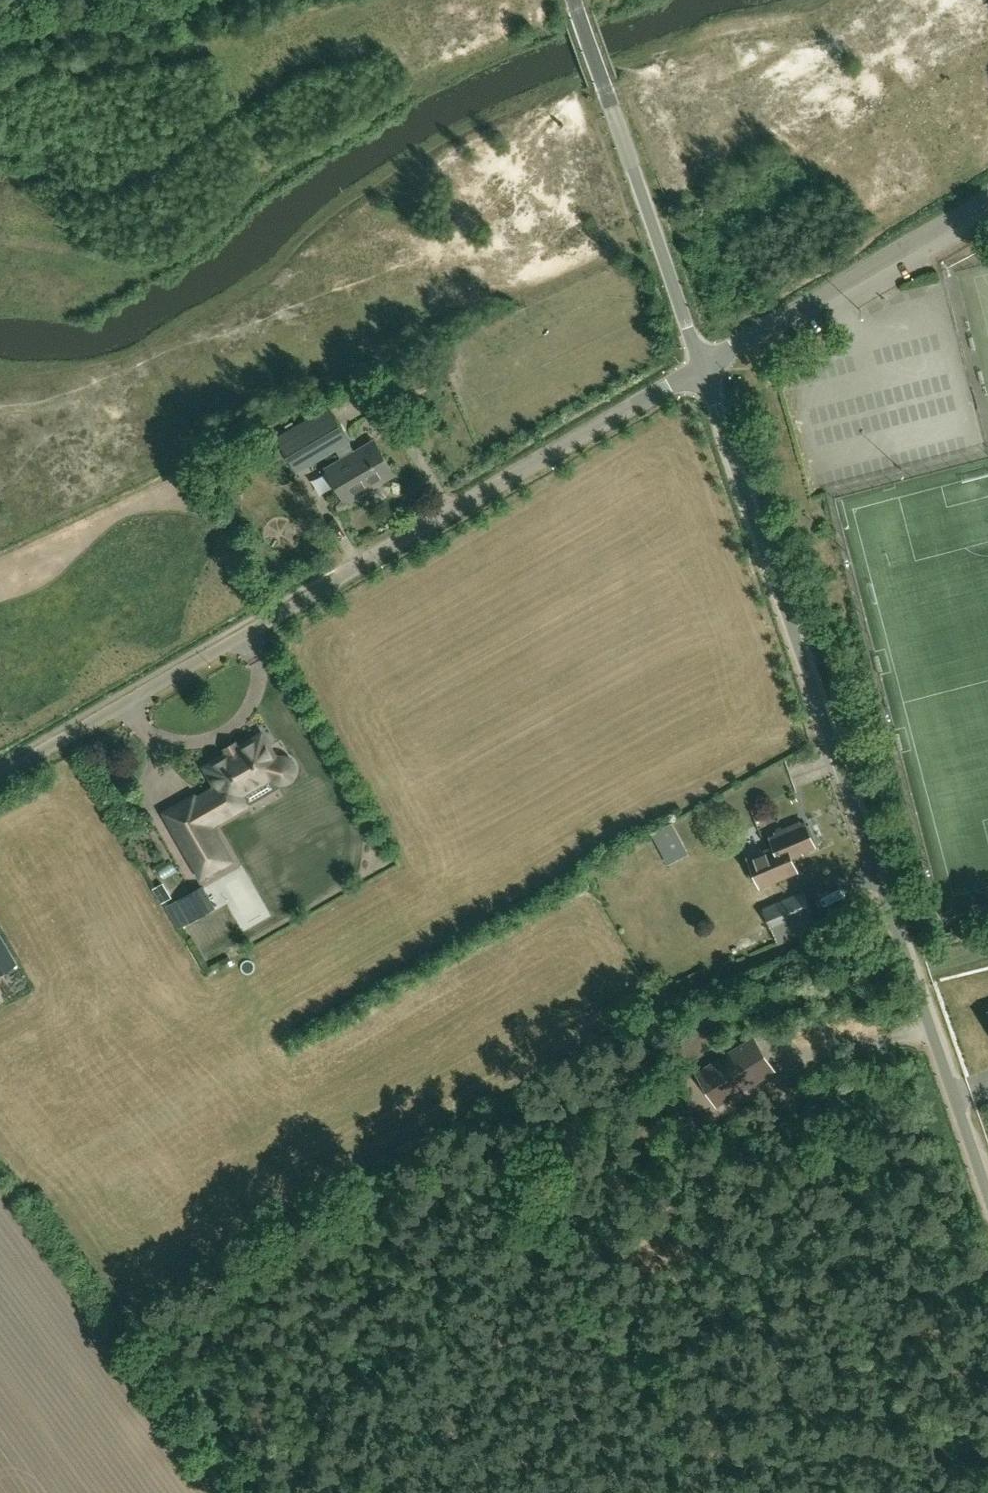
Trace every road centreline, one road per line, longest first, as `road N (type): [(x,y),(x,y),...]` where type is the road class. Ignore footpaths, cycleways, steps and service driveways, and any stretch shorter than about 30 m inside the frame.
road 1 (unclassified): [(987,1216),(703,364)]
road 2 (unclassified): [(0,776),(703,364)]
road 3 (unclassified): [(703,364),(987,195)]
road 4 (unclassified): [(703,364),(604,87)]

